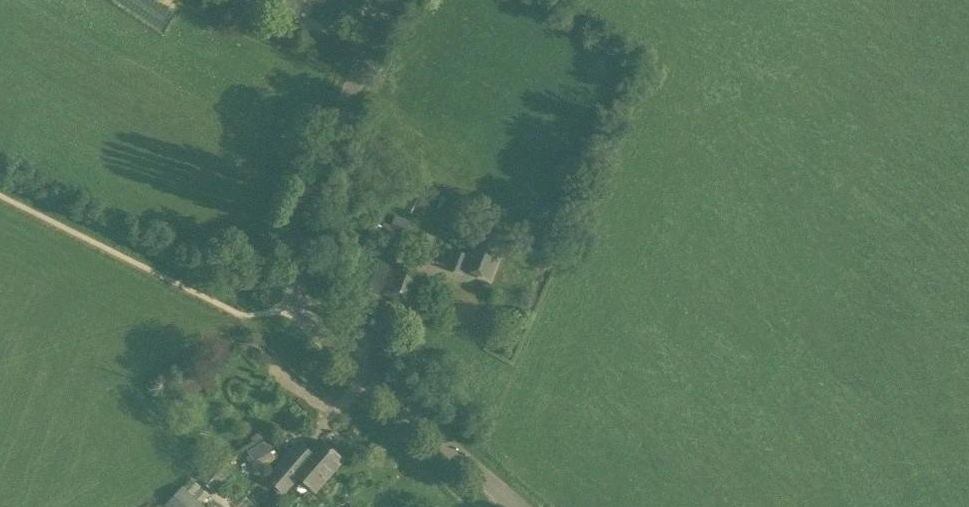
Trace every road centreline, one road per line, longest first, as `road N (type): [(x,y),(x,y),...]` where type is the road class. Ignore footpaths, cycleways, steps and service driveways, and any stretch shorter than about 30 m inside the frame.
road 1 (unclassified): [(523,506),(328,340),(298,308),(290,282),(289,244),(383,0)]

